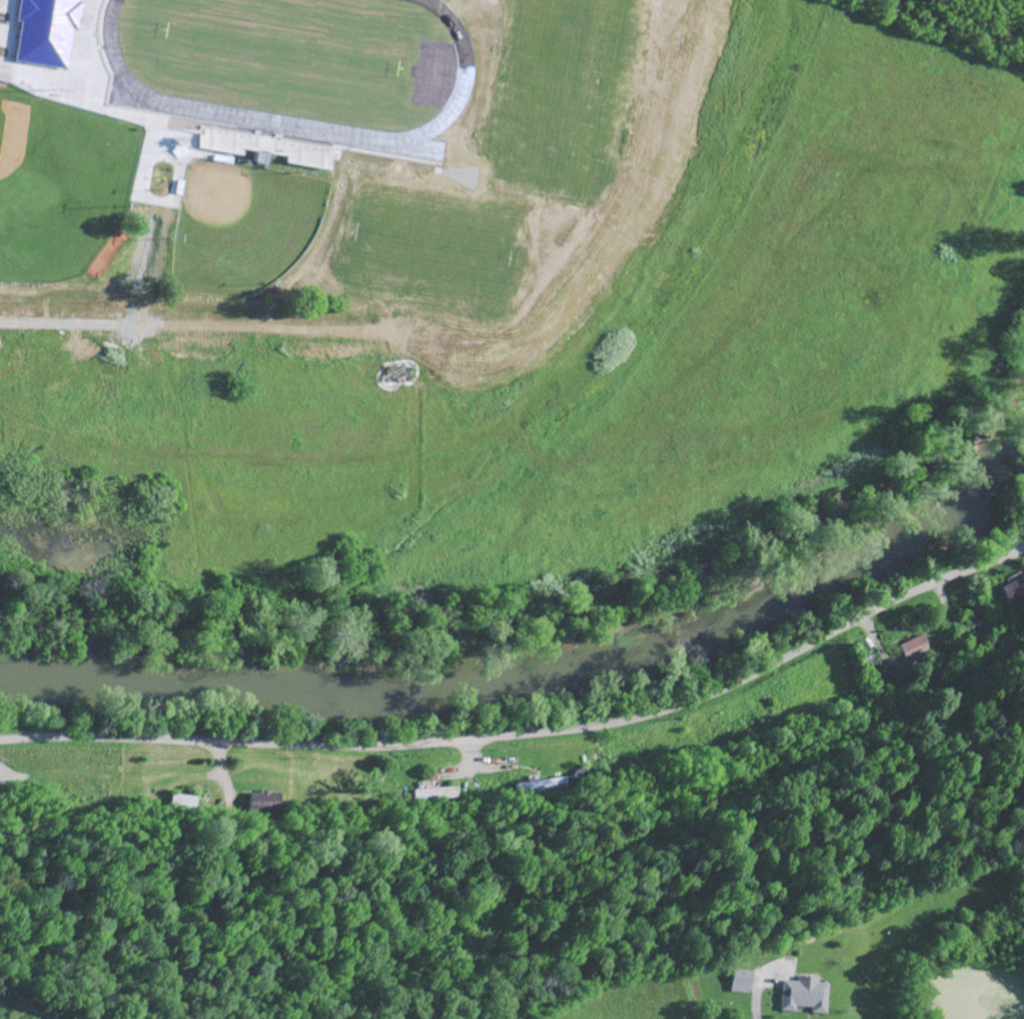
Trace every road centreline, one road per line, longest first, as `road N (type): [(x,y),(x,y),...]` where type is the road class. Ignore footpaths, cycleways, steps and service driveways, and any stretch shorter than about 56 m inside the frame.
road 1 (residential): [(0,740),(127,734),(378,747),(638,719),(734,688),(867,617),(1023,549)]

